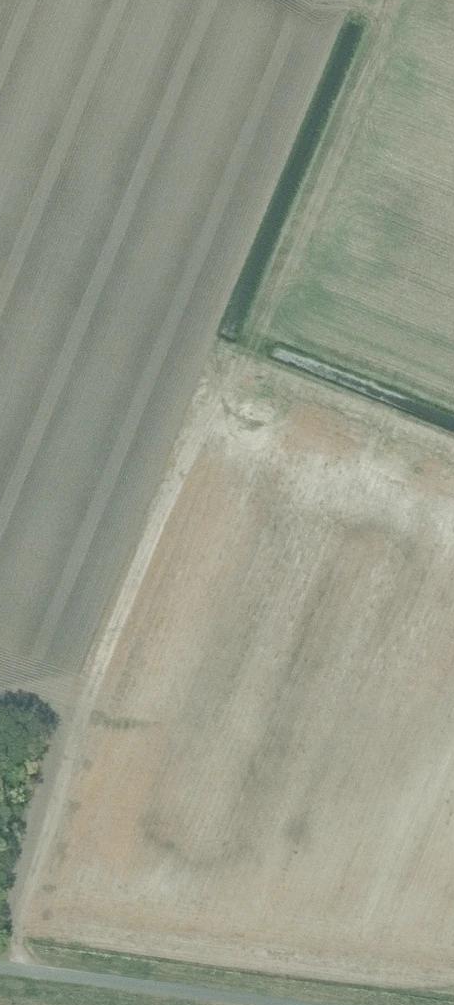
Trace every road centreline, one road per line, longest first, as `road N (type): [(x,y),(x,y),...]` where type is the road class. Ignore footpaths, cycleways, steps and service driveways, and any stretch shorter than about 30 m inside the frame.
road 1 (residential): [(0,967),(281,1004)]

